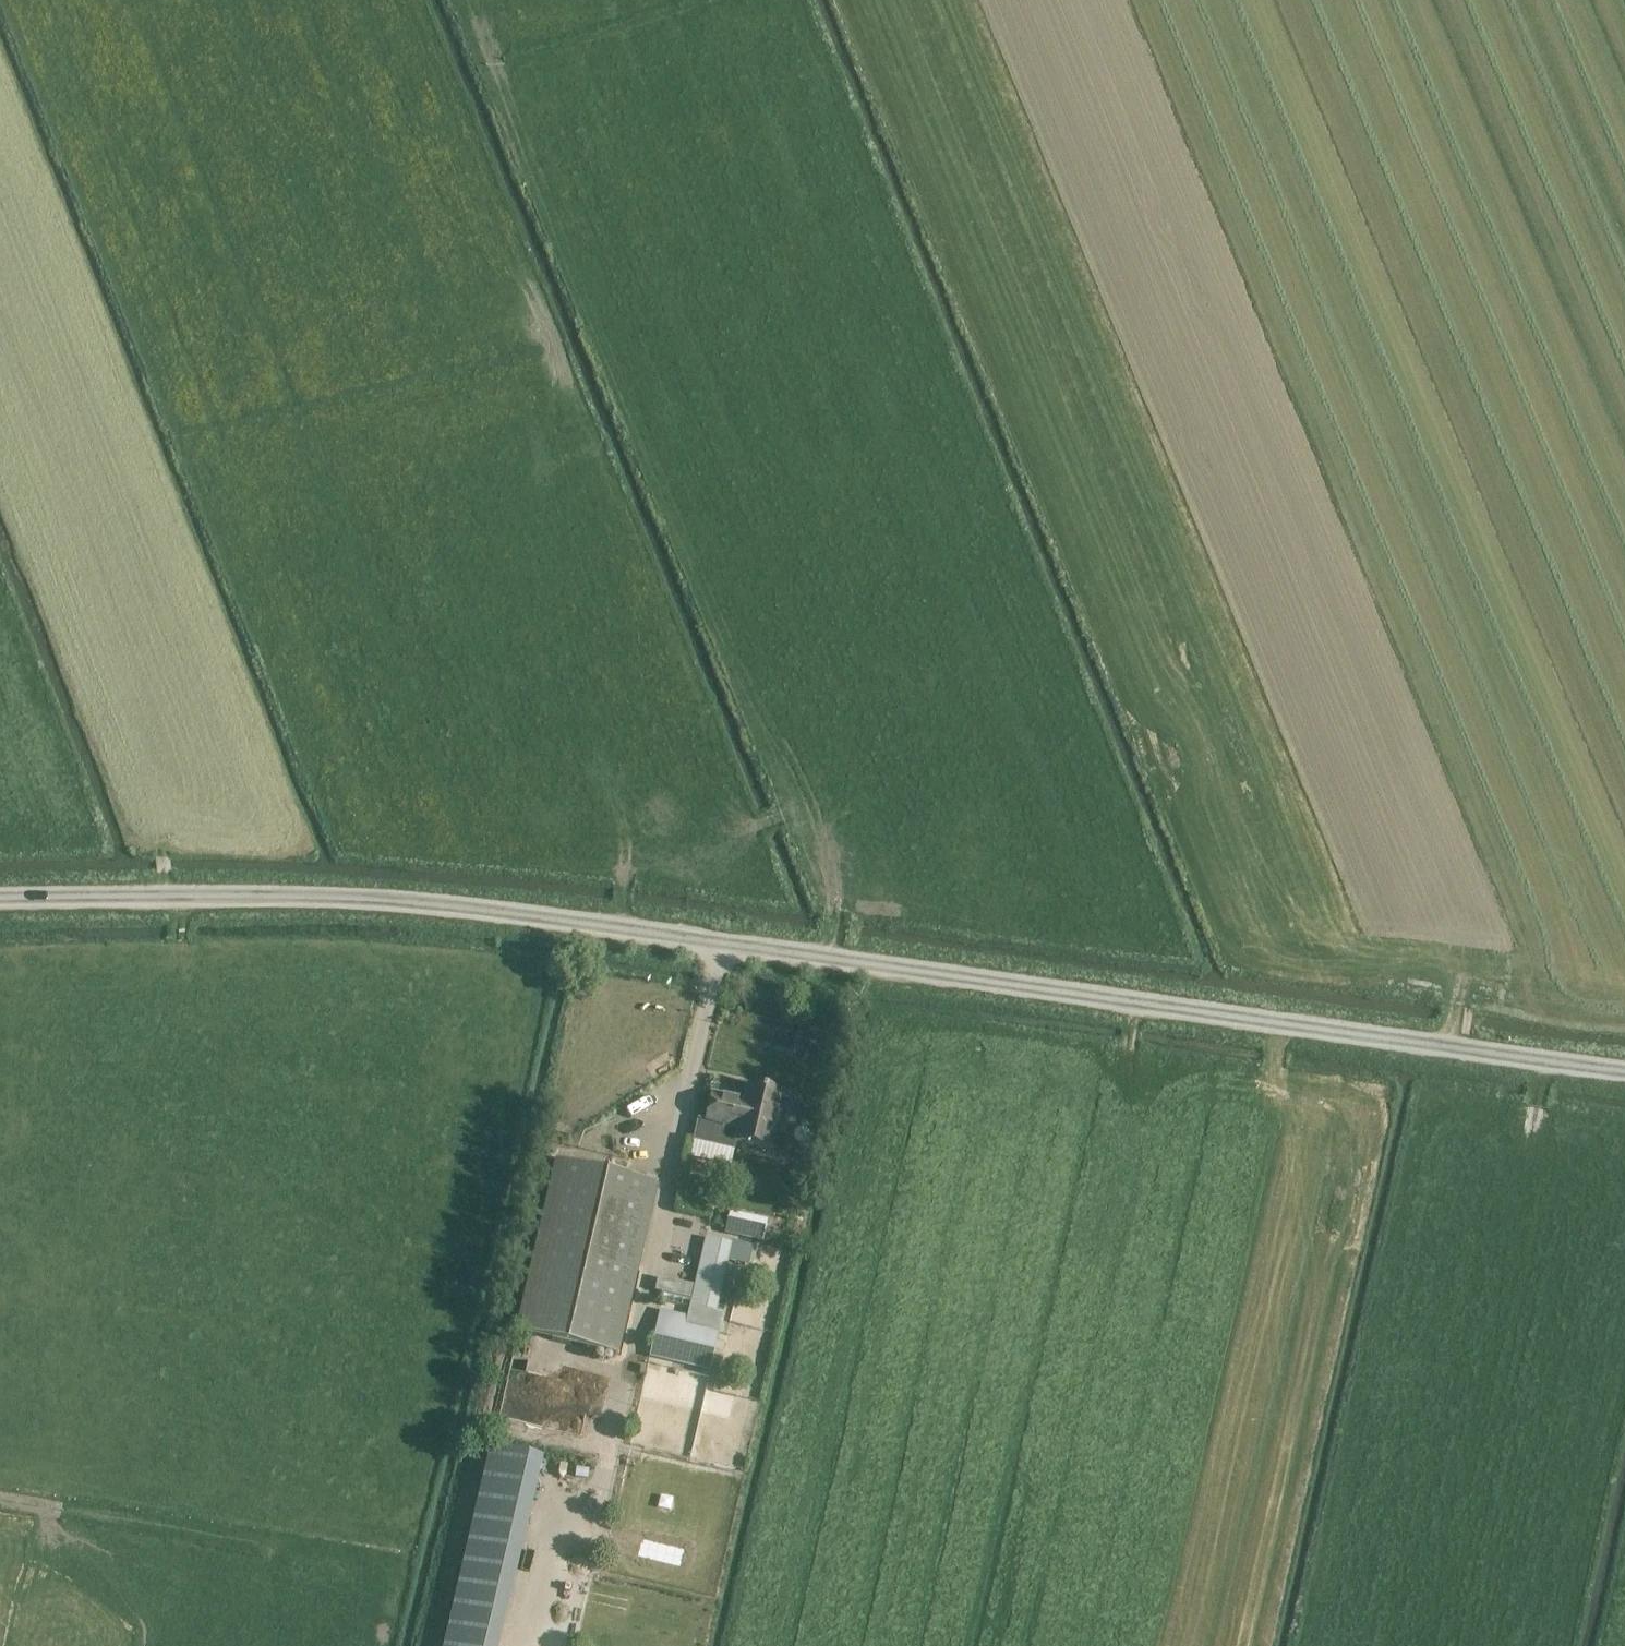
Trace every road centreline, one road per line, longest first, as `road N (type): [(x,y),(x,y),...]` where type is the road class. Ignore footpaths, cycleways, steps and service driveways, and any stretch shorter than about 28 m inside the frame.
road 1 (unclassified): [(0,899),(335,897),(531,914),(1624,1070)]

